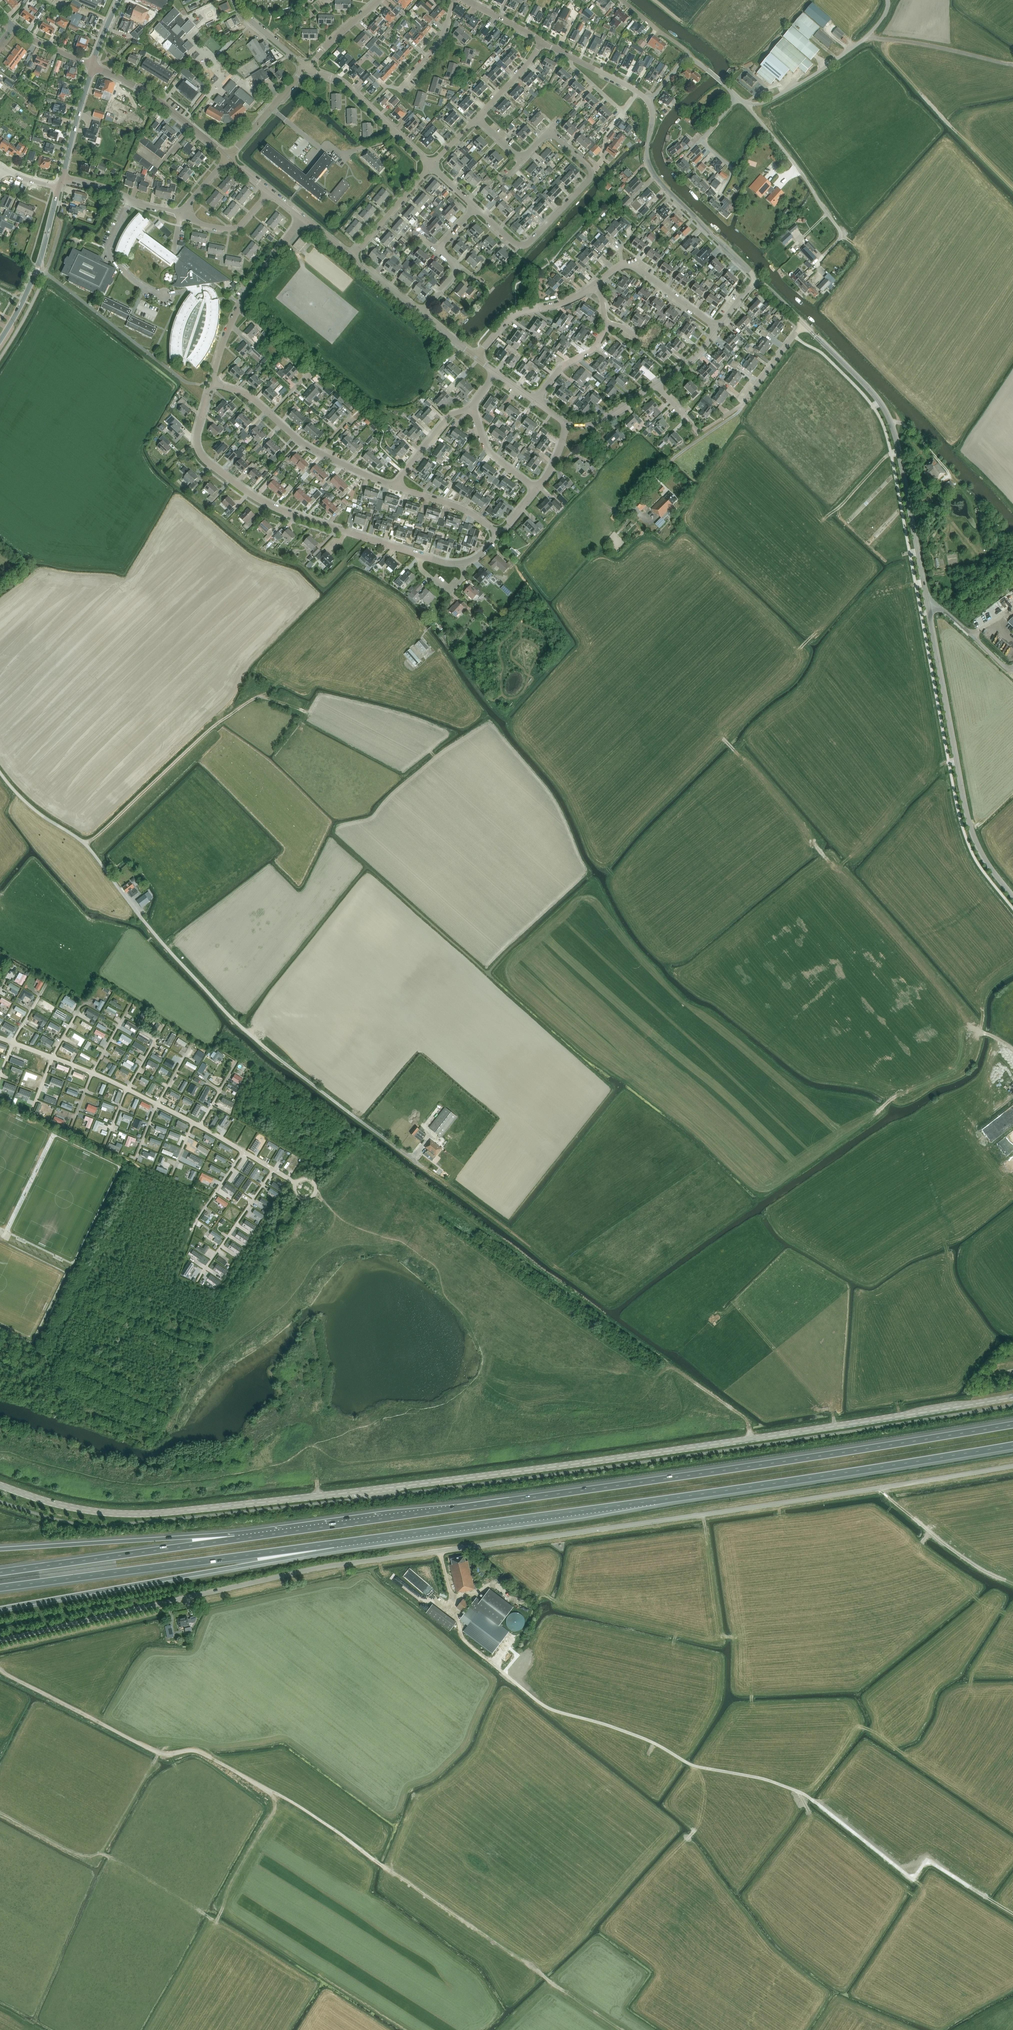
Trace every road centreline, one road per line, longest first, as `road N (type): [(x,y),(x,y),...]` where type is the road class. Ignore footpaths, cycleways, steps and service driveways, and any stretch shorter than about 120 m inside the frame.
road 1 (unclassified): [(0,1640),(319,1568),(1012,1466)]
road 2 (tertiary): [(0,1485),(89,1510),(169,1512),(586,1462),(1012,1397)]
road 3 (motorway): [(1012,1424),(255,1536)]
road 4 (motorway): [(371,1538),(1012,1445)]
road 5 (tertiary): [(1012,896),(968,818),(894,431),(876,397),(805,324)]
road 6 (track): [(920,1884),(804,1794),(694,1766),(643,1738),(540,1703),(463,1639),(450,1593)]
road 7 (unclassified): [(417,1162),(243,1028),(82,841),(0,772)]
road 8 (track): [(390,1871),(213,1758),(159,1753),(0,1668)]
road 9 (motorway): [(0,1608),(371,1538)]
road 10 (motorway): [(0,1588),(371,1538)]
road 11 (residential): [(212,383),(197,443),(210,466),(281,512),(421,555)]
road 12 (motorway): [(255,1536),(0,1572)]
road 13 (motorway): [(255,1536),(0,1549)]
road 14 (tertiary): [(756,281),(652,173),(647,100)]
road 15 (residential): [(212,383),(241,301),(301,216)]
road 16 (residential): [(824,256),(840,239),(839,229),(745,104)]
road 17 (residential): [(745,104),(764,103),(837,59),(882,21),(886,0)]
road 18 (residential): [(93,66),(148,93),(228,157)]
road 19 (secondary): [(0,340),(30,286),(58,188)]
road 20 (residential): [(431,166),(347,87),(307,67)]
road 21 (residential): [(522,246),(591,175),(549,131)]
road 22 (residential): [(476,358),(514,316),(593,285)]
road 23 (residential): [(422,314),(455,273),(442,245),(475,208)]
road 24 (track): [(896,1866),(933,1862),(1012,1913)]
road 25 (residential): [(130,200),(108,250),(134,281),(164,294)]
road 26 (residential): [(727,416),(805,324)]
road 27 (residential): [(352,257),(431,166)]

